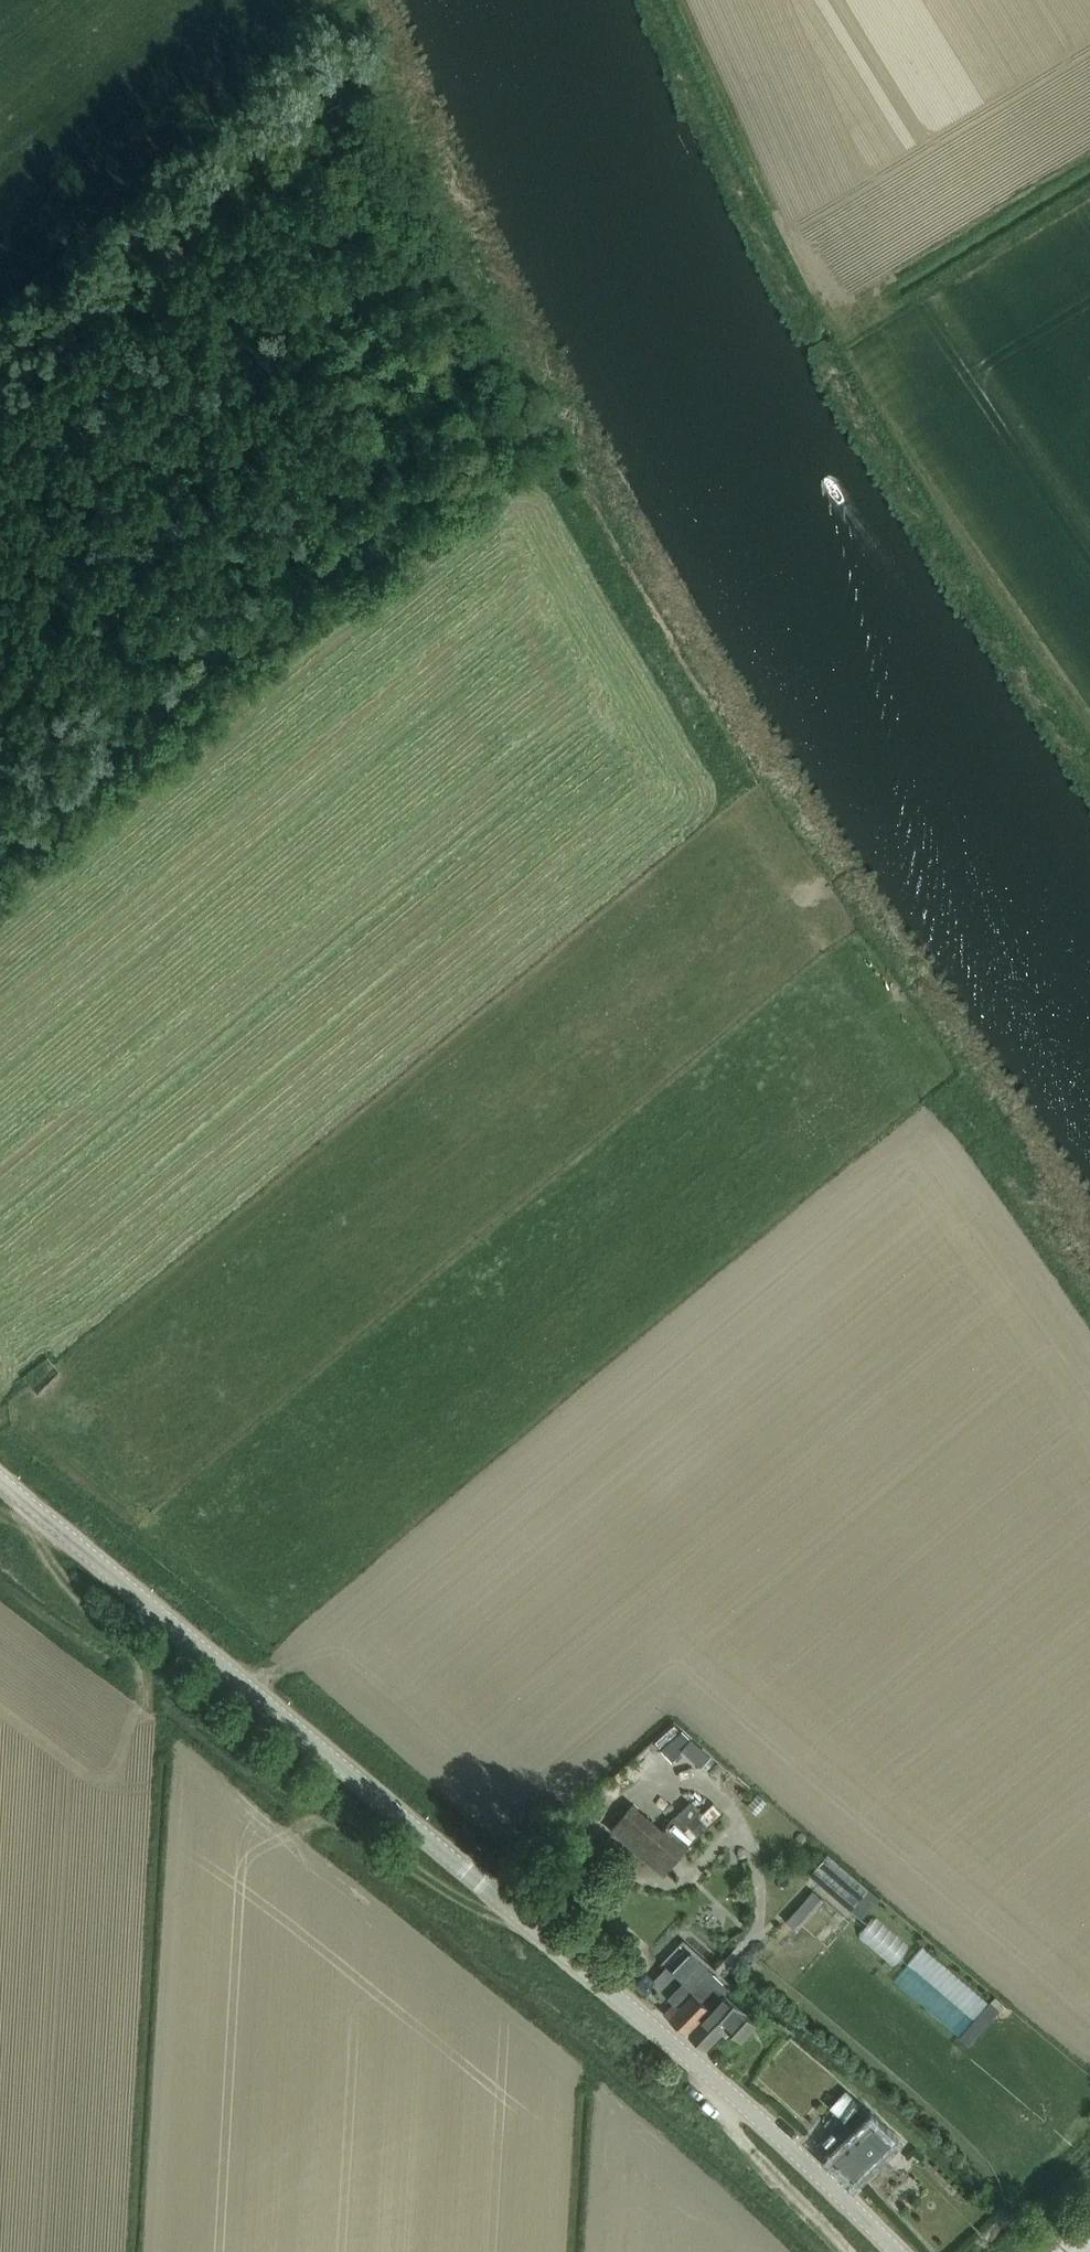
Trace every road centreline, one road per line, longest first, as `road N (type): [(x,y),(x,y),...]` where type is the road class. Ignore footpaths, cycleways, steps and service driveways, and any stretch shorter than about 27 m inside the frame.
road 1 (tertiary): [(897,2251),(763,2120),(0,1477)]

